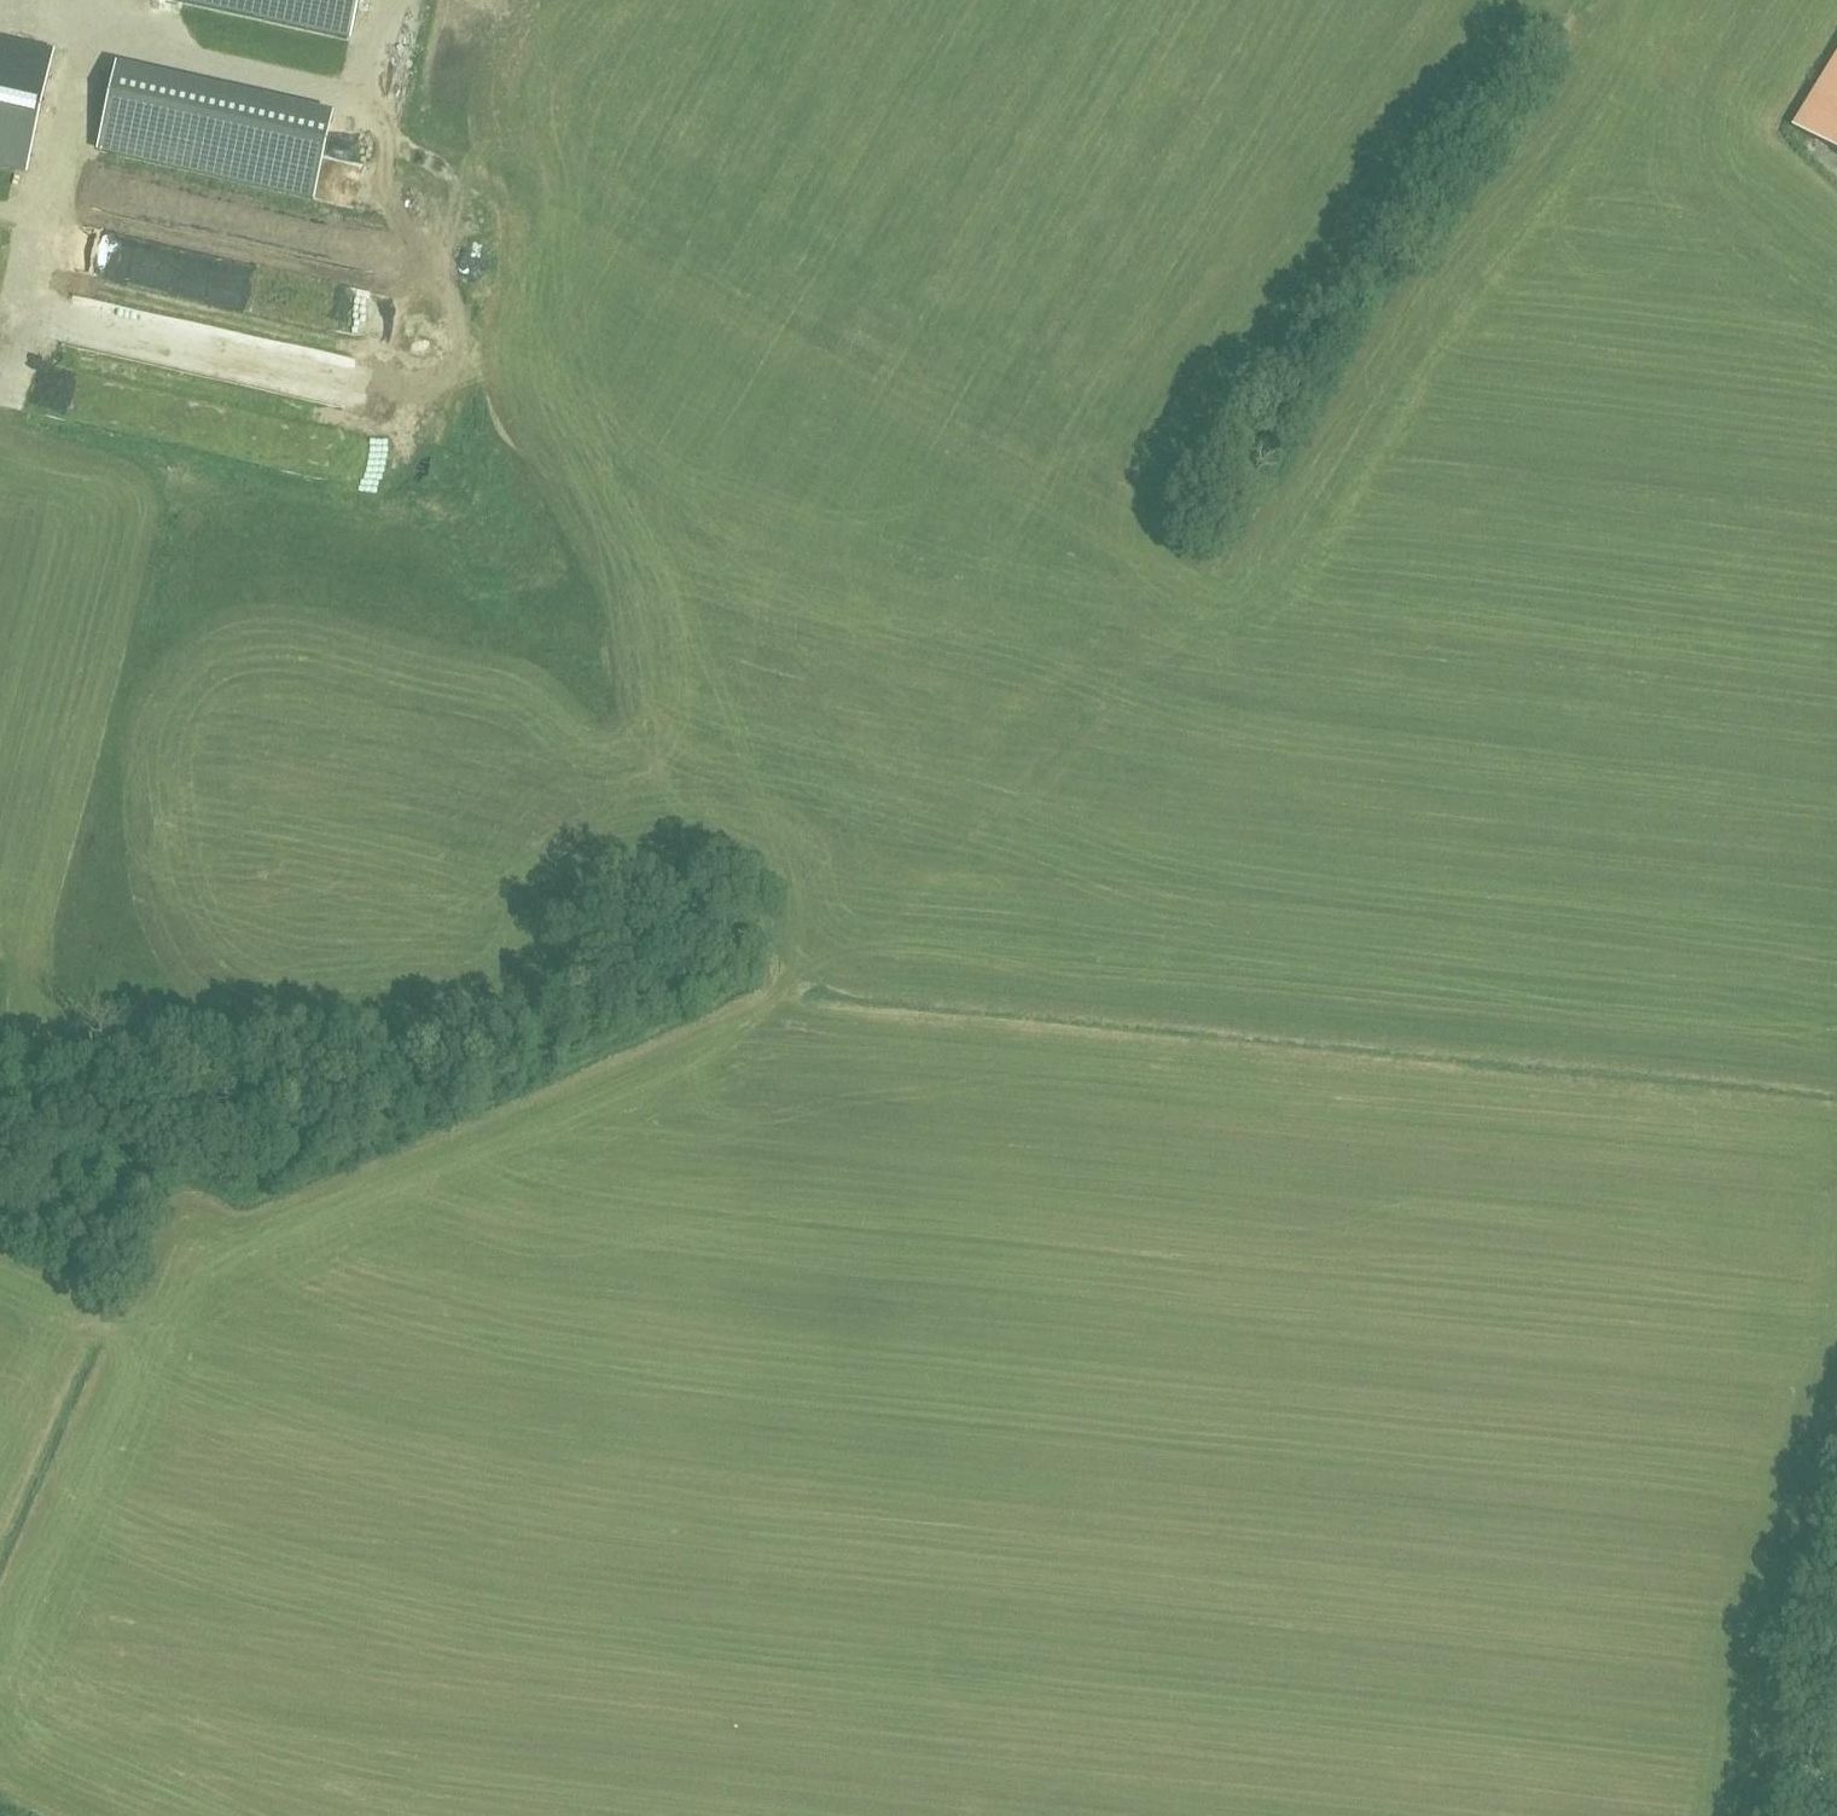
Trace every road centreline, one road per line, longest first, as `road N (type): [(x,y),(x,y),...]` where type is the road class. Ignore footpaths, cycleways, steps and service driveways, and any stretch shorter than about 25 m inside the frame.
road 1 (unclassified): [(1806,1815),(1836,1657)]

